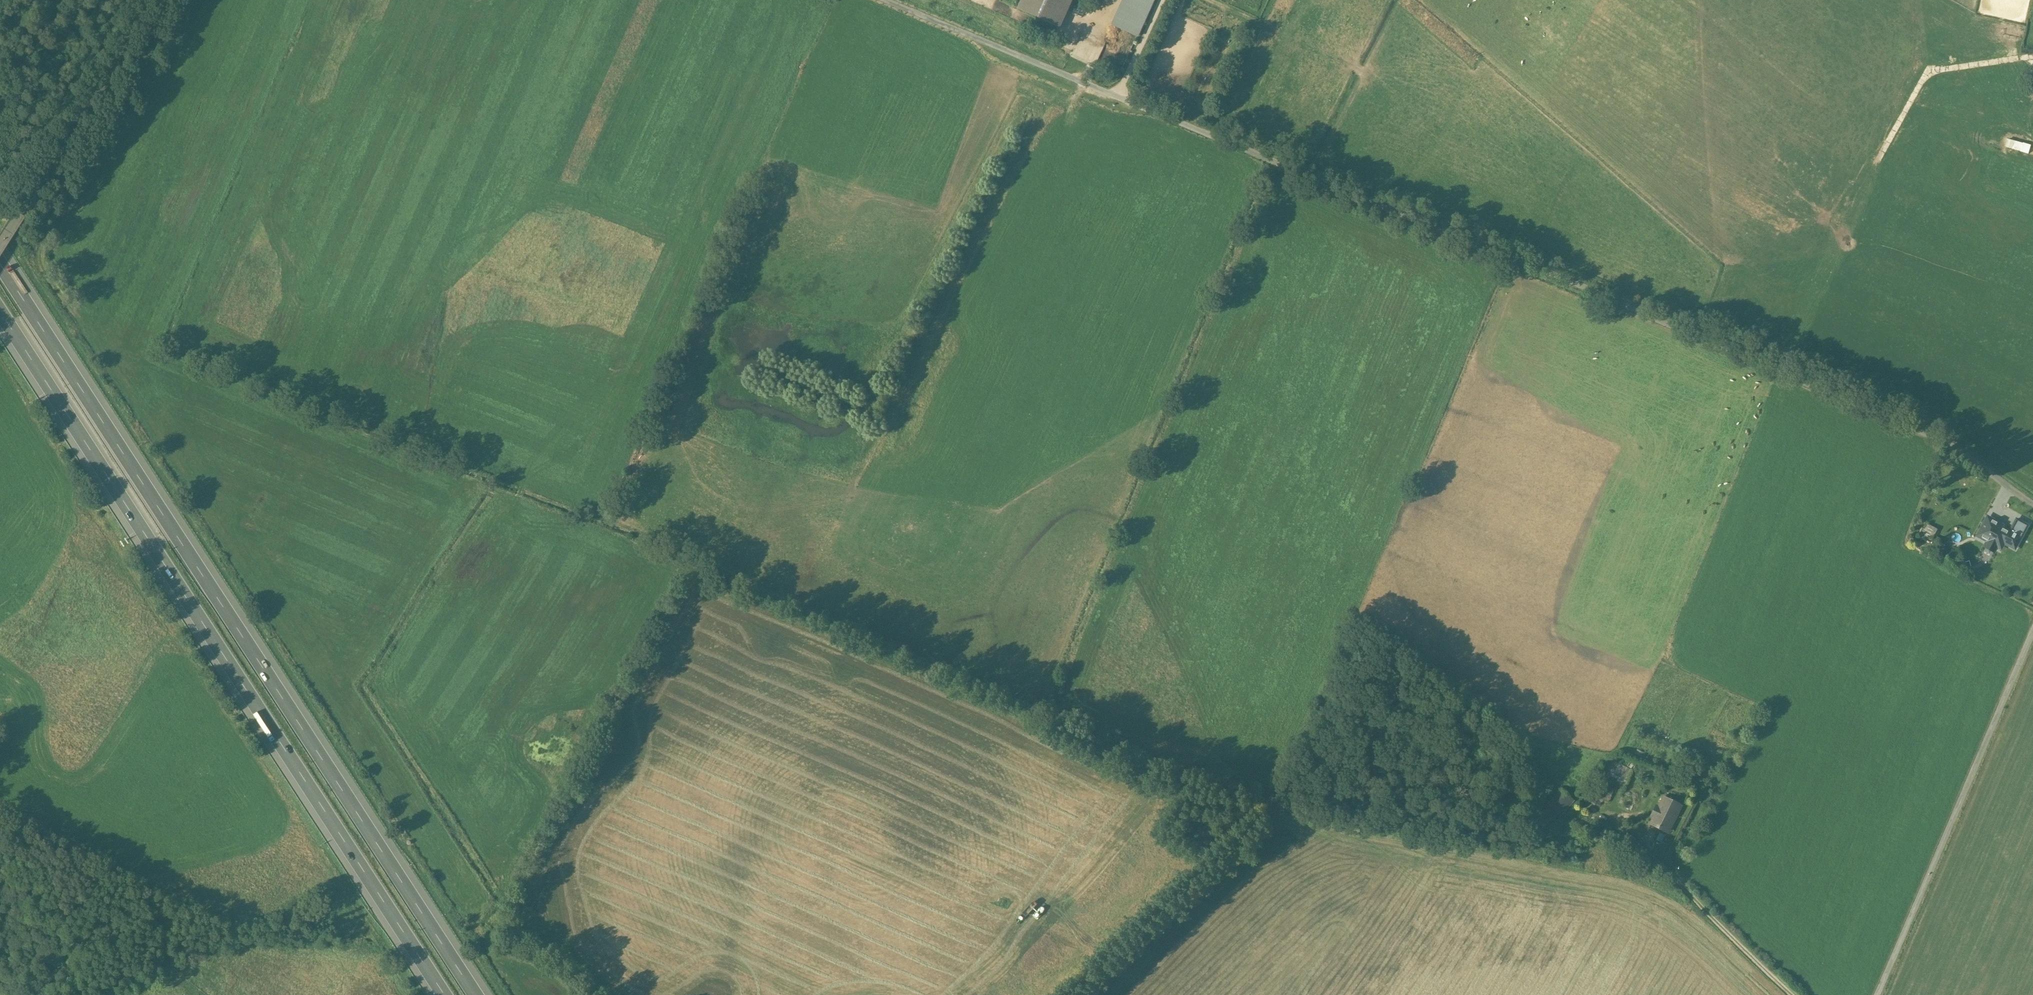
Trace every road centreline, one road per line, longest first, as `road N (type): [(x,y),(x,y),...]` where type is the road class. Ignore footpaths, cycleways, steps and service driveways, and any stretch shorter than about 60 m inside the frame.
road 1 (unclassified): [(886,0),(1933,433),(2032,505)]
road 2 (motorway): [(476,994),(0,263)]
road 3 (motorway): [(0,311),(445,994)]
road 4 (track): [(1770,994),(1682,912),(1655,898),(1181,801)]
road 5 (unclassified): [(2032,632),(1878,994)]
road 6 (track): [(172,0),(47,245),(46,263),(70,308)]
road 7 (unclassified): [(0,244),(143,0)]
road 8 (track): [(1792,994),(1614,818)]

